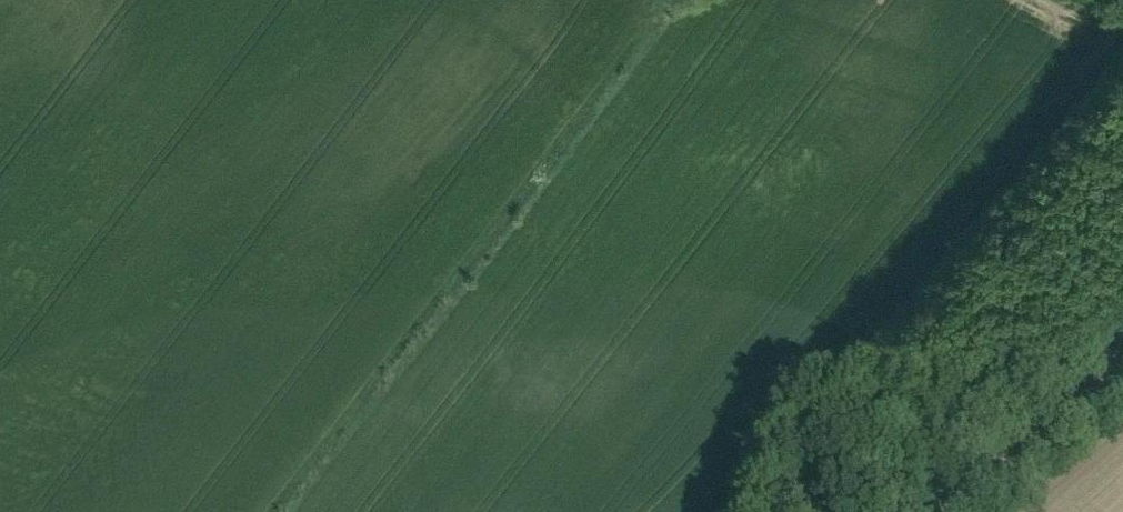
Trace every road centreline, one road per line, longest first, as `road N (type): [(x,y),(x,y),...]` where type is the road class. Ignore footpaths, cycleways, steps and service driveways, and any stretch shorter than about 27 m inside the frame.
road 1 (track): [(925,474),(1122,309)]

